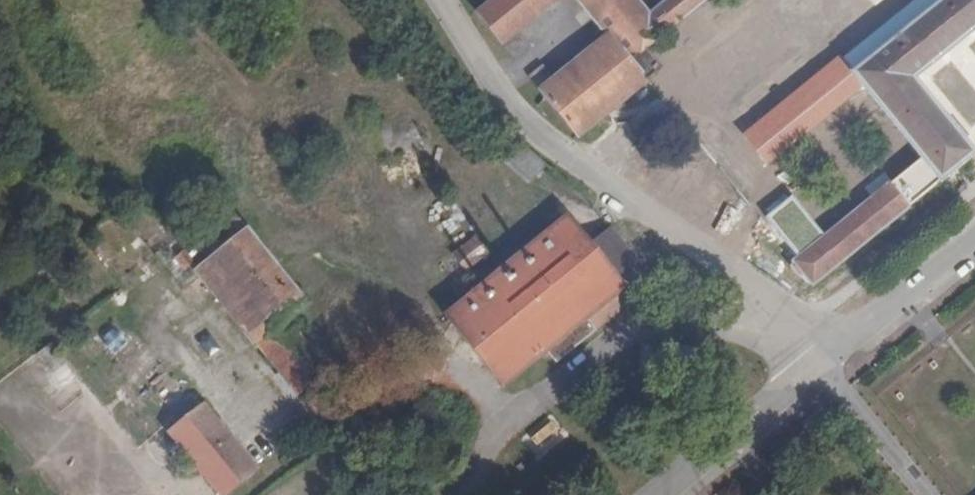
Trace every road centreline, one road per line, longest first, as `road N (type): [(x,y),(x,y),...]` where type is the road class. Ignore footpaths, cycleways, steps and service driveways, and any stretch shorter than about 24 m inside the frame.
road 1 (track): [(489,440),(439,374),(278,446),(216,367)]

